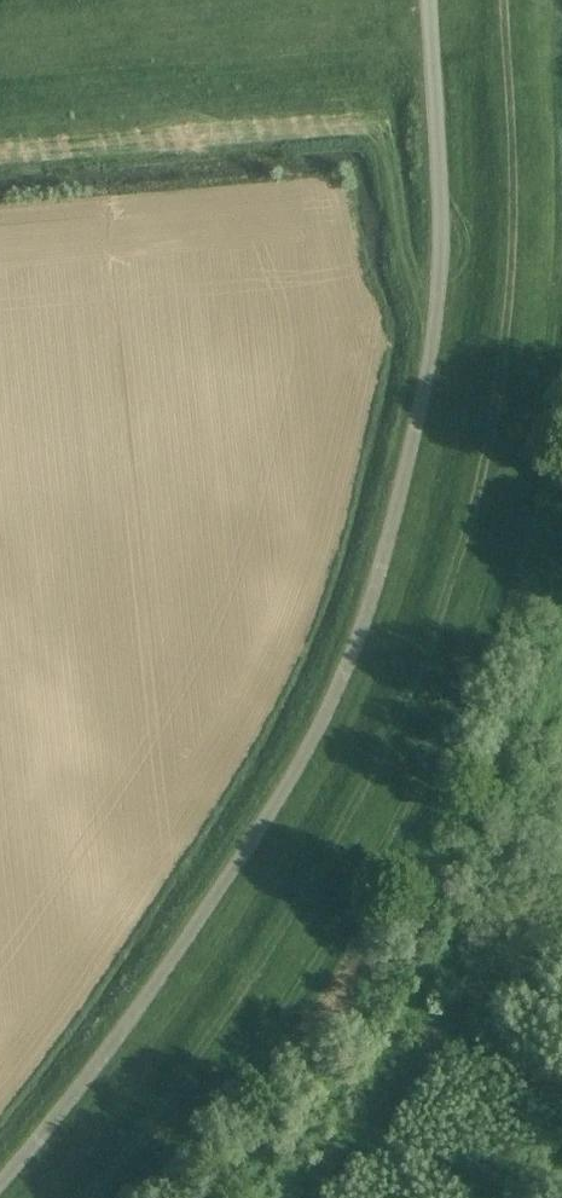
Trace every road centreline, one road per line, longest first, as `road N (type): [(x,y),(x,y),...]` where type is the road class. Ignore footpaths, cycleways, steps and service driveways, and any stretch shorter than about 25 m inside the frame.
road 1 (track): [(504,0),(512,242),(474,520),(440,676),(262,962),(83,1197)]
road 2 (unclassified): [(0,1188),(166,966),(332,702),(374,593),(436,282),(441,220),(428,0)]

